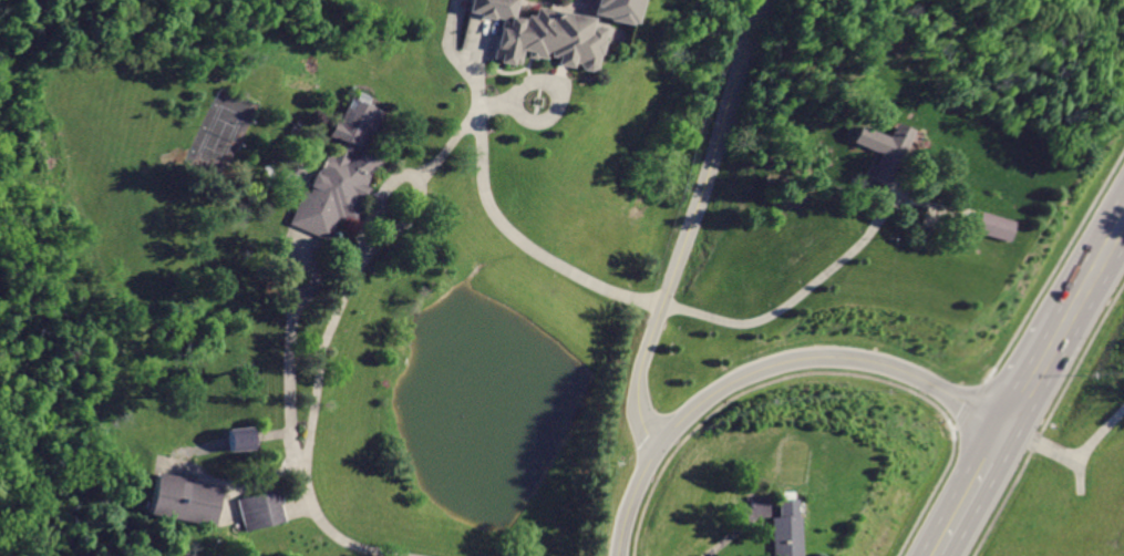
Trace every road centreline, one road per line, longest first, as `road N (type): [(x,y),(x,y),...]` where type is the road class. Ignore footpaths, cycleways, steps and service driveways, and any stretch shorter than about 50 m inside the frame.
road 1 (residential): [(763,0),(632,391),(659,443)]
road 2 (residential): [(659,443),(738,377),(804,354),(904,365),(1010,425)]
road 3 (secondary): [(1010,425),(939,549)]
road 4 (secondary): [(1071,317),(1010,425)]
road 5 (residential): [(659,443),(637,481),(618,555)]

